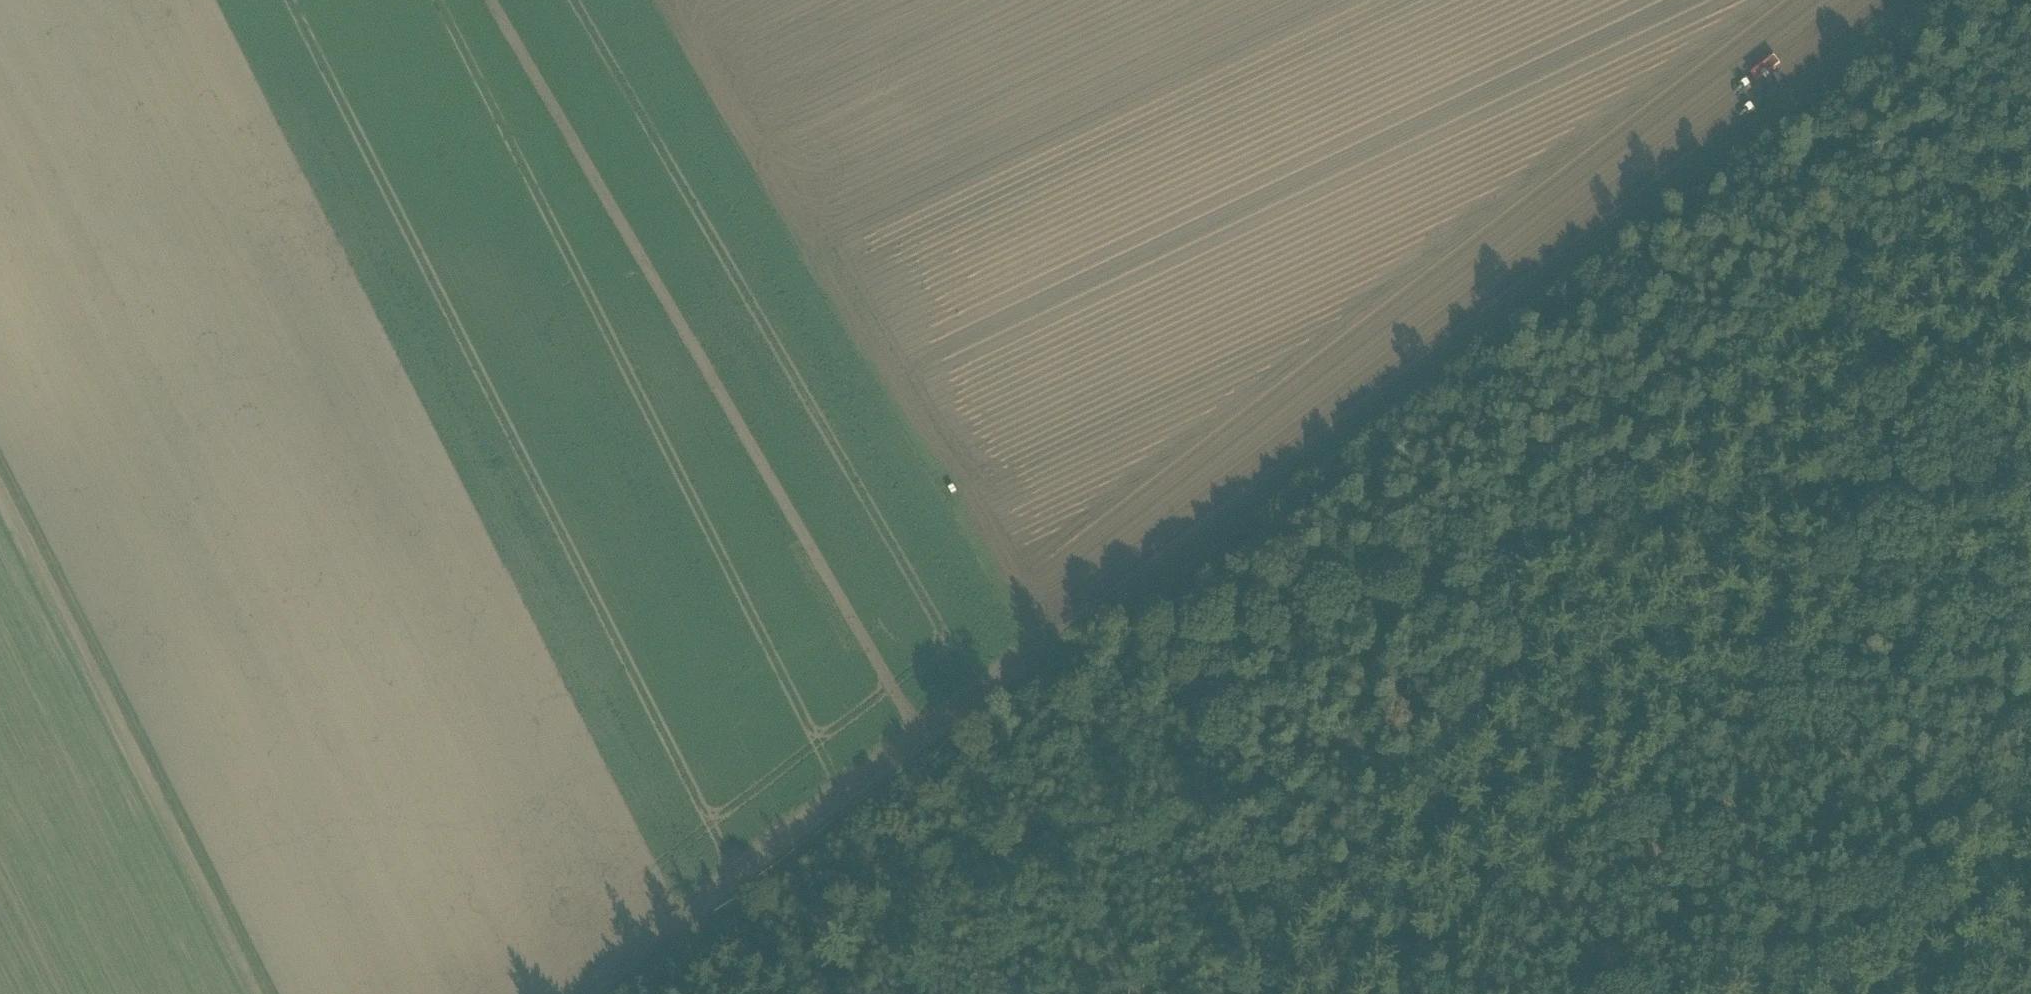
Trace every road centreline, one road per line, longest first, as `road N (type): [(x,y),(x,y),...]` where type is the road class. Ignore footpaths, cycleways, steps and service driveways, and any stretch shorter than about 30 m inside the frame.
road 1 (track): [(622,993),(1934,0)]

